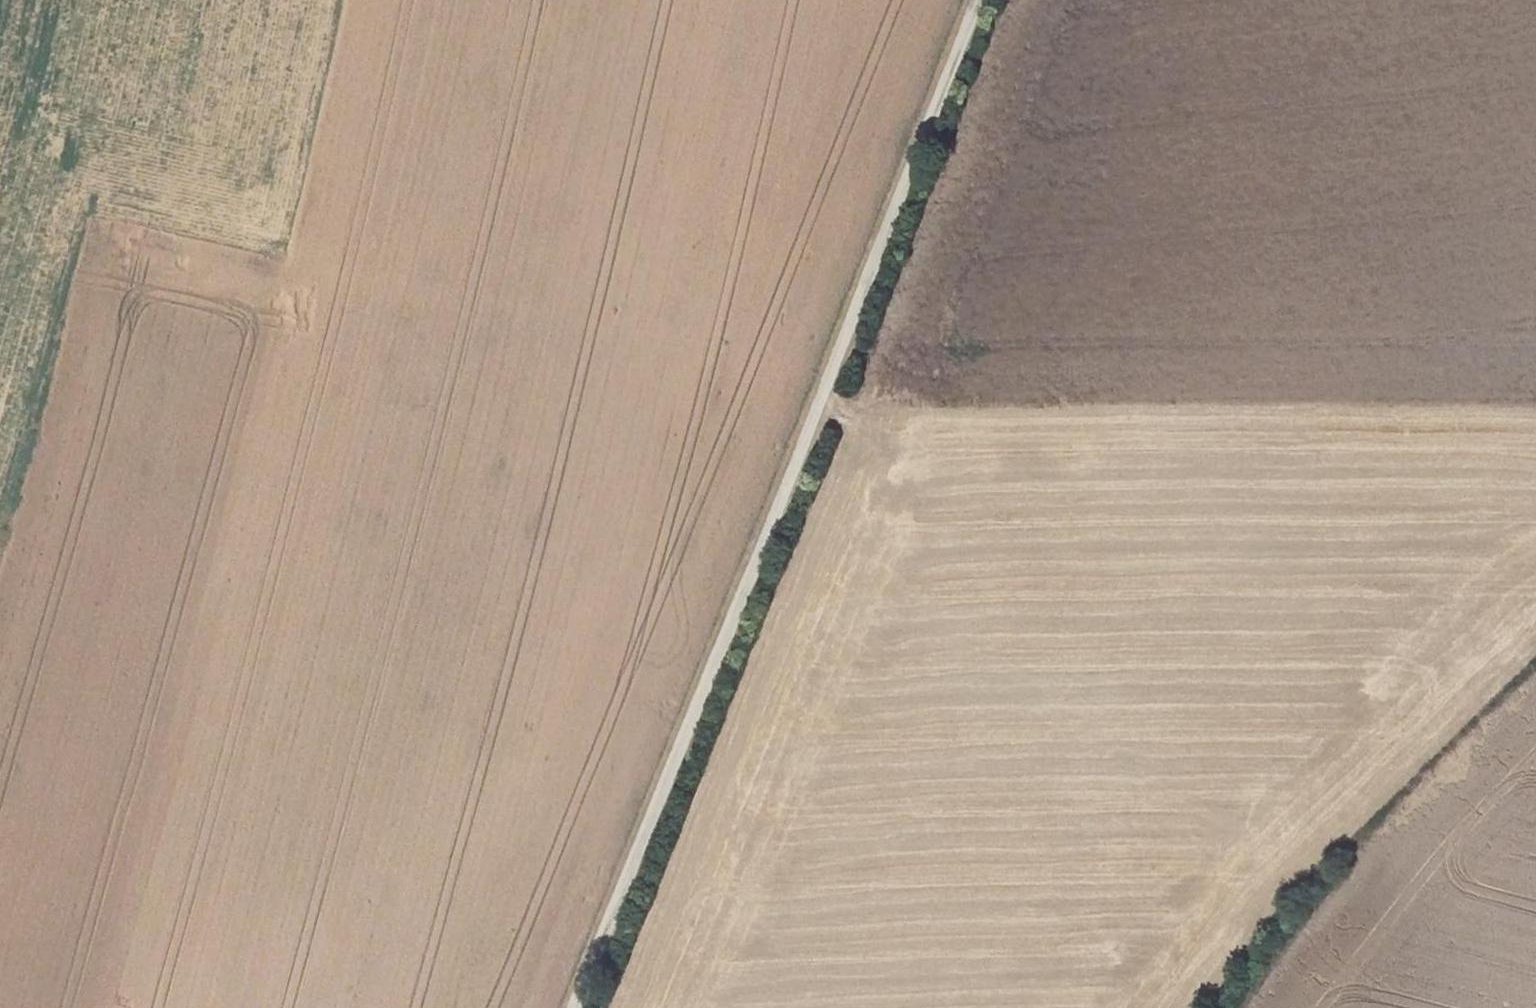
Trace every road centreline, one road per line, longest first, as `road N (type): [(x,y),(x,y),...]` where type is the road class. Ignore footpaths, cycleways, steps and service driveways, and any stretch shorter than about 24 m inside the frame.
road 1 (track): [(574,1007),(972,0)]

